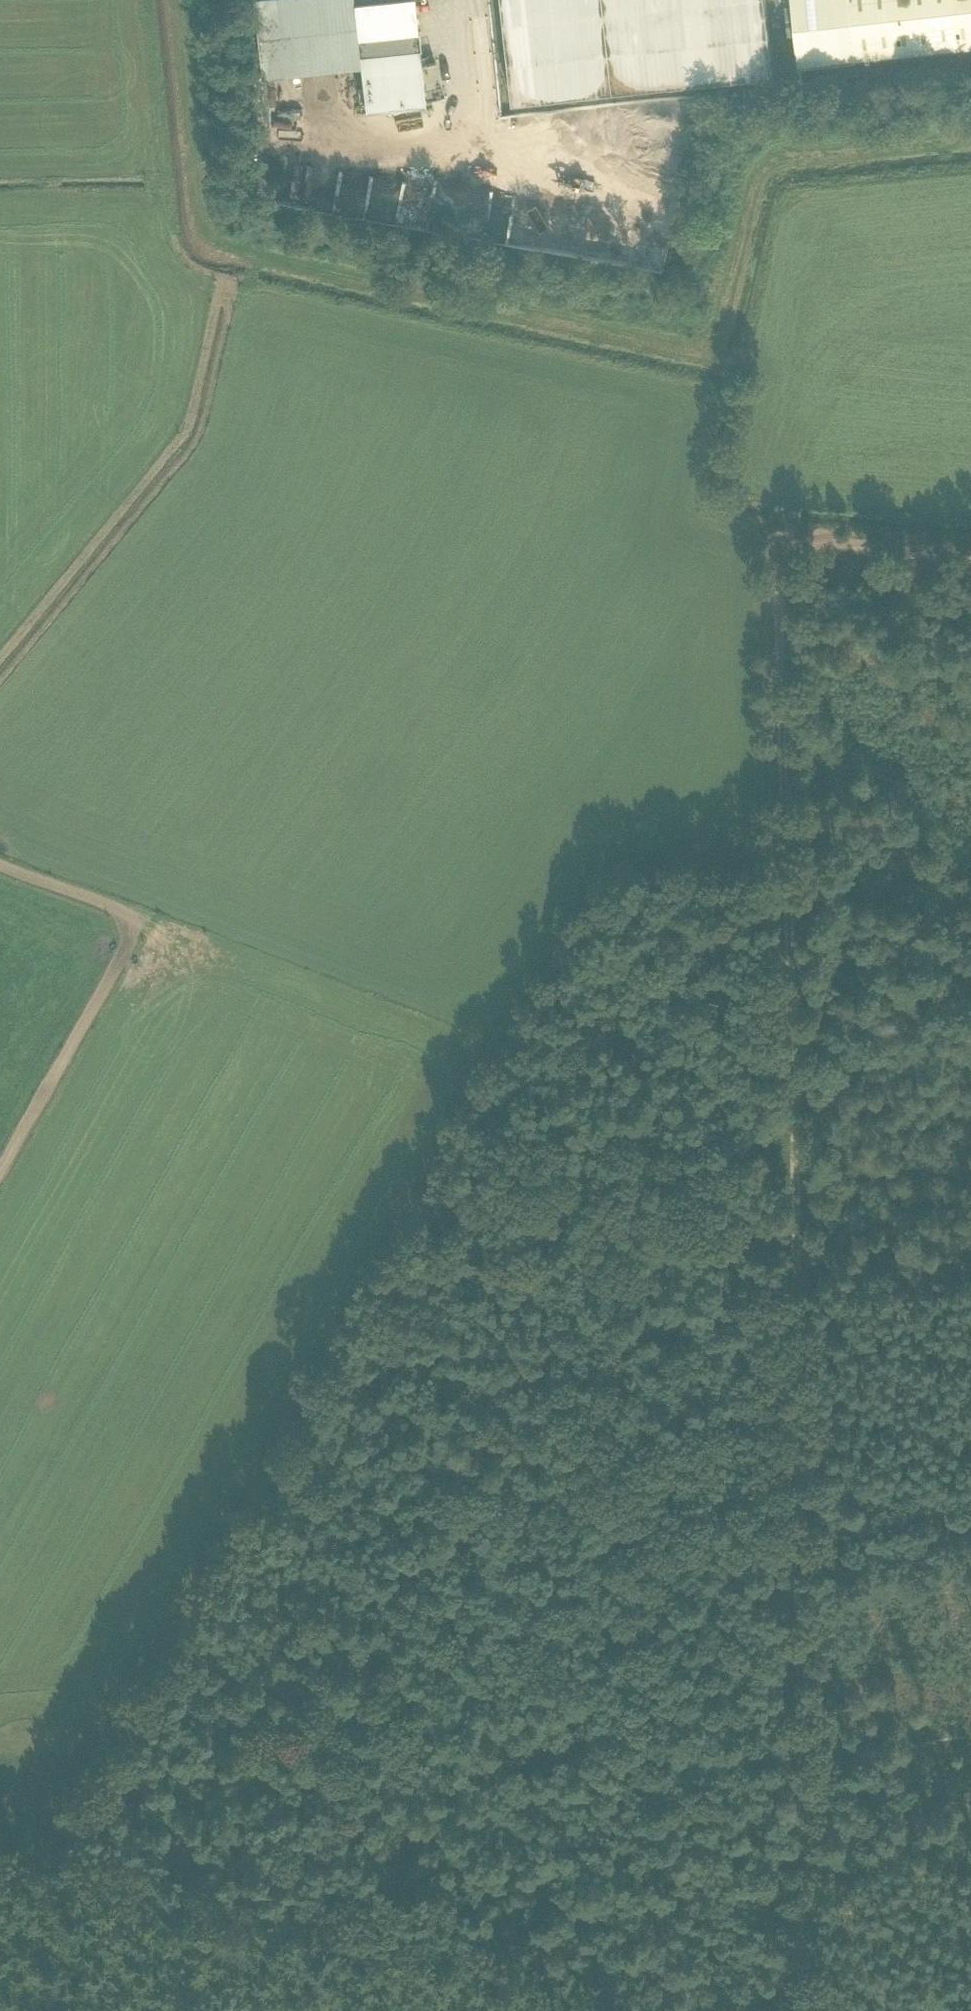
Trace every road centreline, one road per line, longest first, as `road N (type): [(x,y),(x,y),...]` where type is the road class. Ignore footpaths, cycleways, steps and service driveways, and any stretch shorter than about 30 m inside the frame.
road 1 (track): [(970,556),(829,546),(803,557),(784,587),(788,1950),(773,1980),(717,2010)]
road 2 (track): [(0,866),(132,921),(0,1168)]

